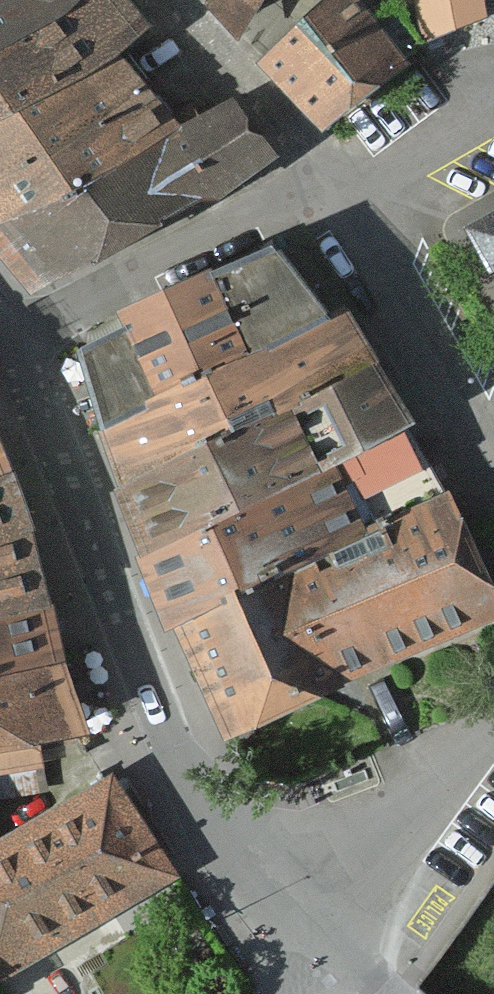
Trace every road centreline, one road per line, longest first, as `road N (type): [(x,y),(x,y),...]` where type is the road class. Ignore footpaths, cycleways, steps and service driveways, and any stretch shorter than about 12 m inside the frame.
road 1 (residential): [(9,346),(171,758),(336,957)]
road 2 (residential): [(315,181),(493,481)]
road 3 (residential): [(315,181),(9,346)]
road 4 (residential): [(493,752),(336,957)]
road 5 (residential): [(177,0),(315,181)]

